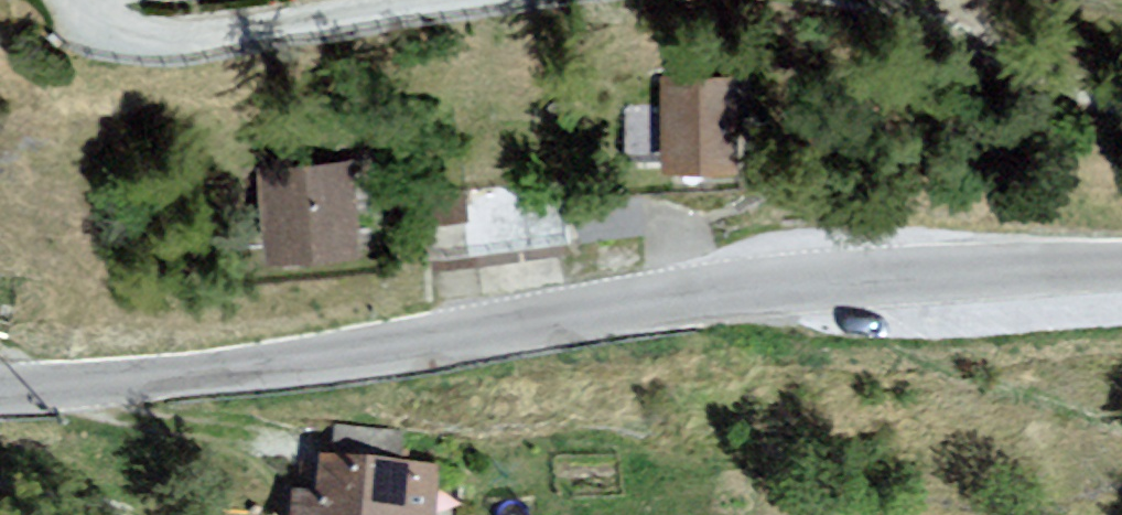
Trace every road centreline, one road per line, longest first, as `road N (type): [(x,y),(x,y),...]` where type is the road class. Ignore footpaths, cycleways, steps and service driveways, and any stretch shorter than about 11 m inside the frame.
road 1 (tertiary): [(0,389),(317,358),(760,287),(1121,263)]
road 2 (track): [(79,0),(138,48),(243,39),(457,0)]
road 3 (track): [(842,0),(902,14),(1010,82),(1121,117)]

